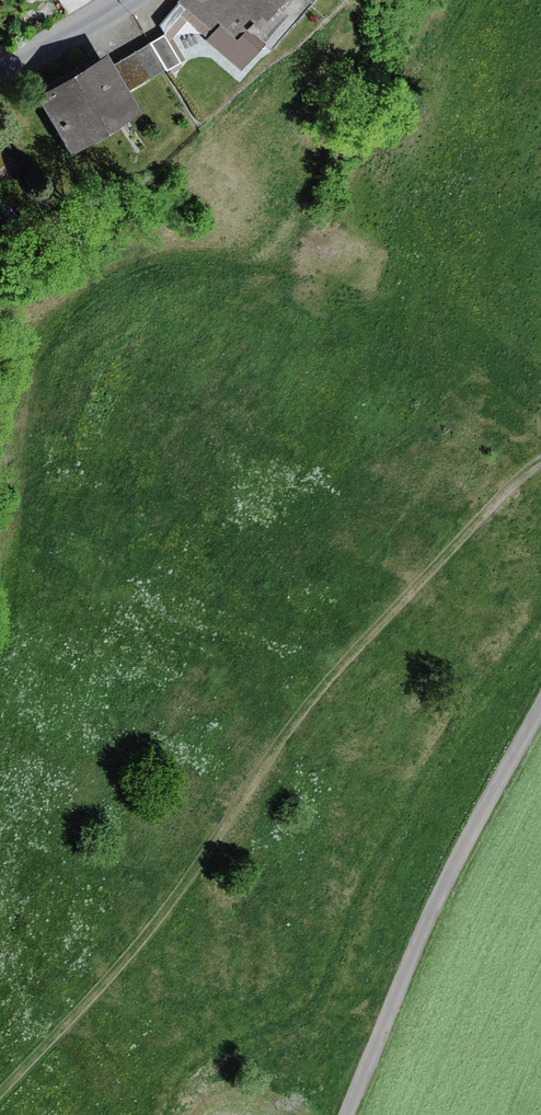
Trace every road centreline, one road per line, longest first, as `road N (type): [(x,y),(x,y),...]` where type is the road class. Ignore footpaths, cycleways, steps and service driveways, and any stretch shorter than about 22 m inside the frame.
road 1 (track): [(0,1106),(197,883),(331,697),(540,471)]
road 2 (track): [(540,707),(452,872),(348,1114)]
road 3 (residential): [(0,77),(122,0)]

